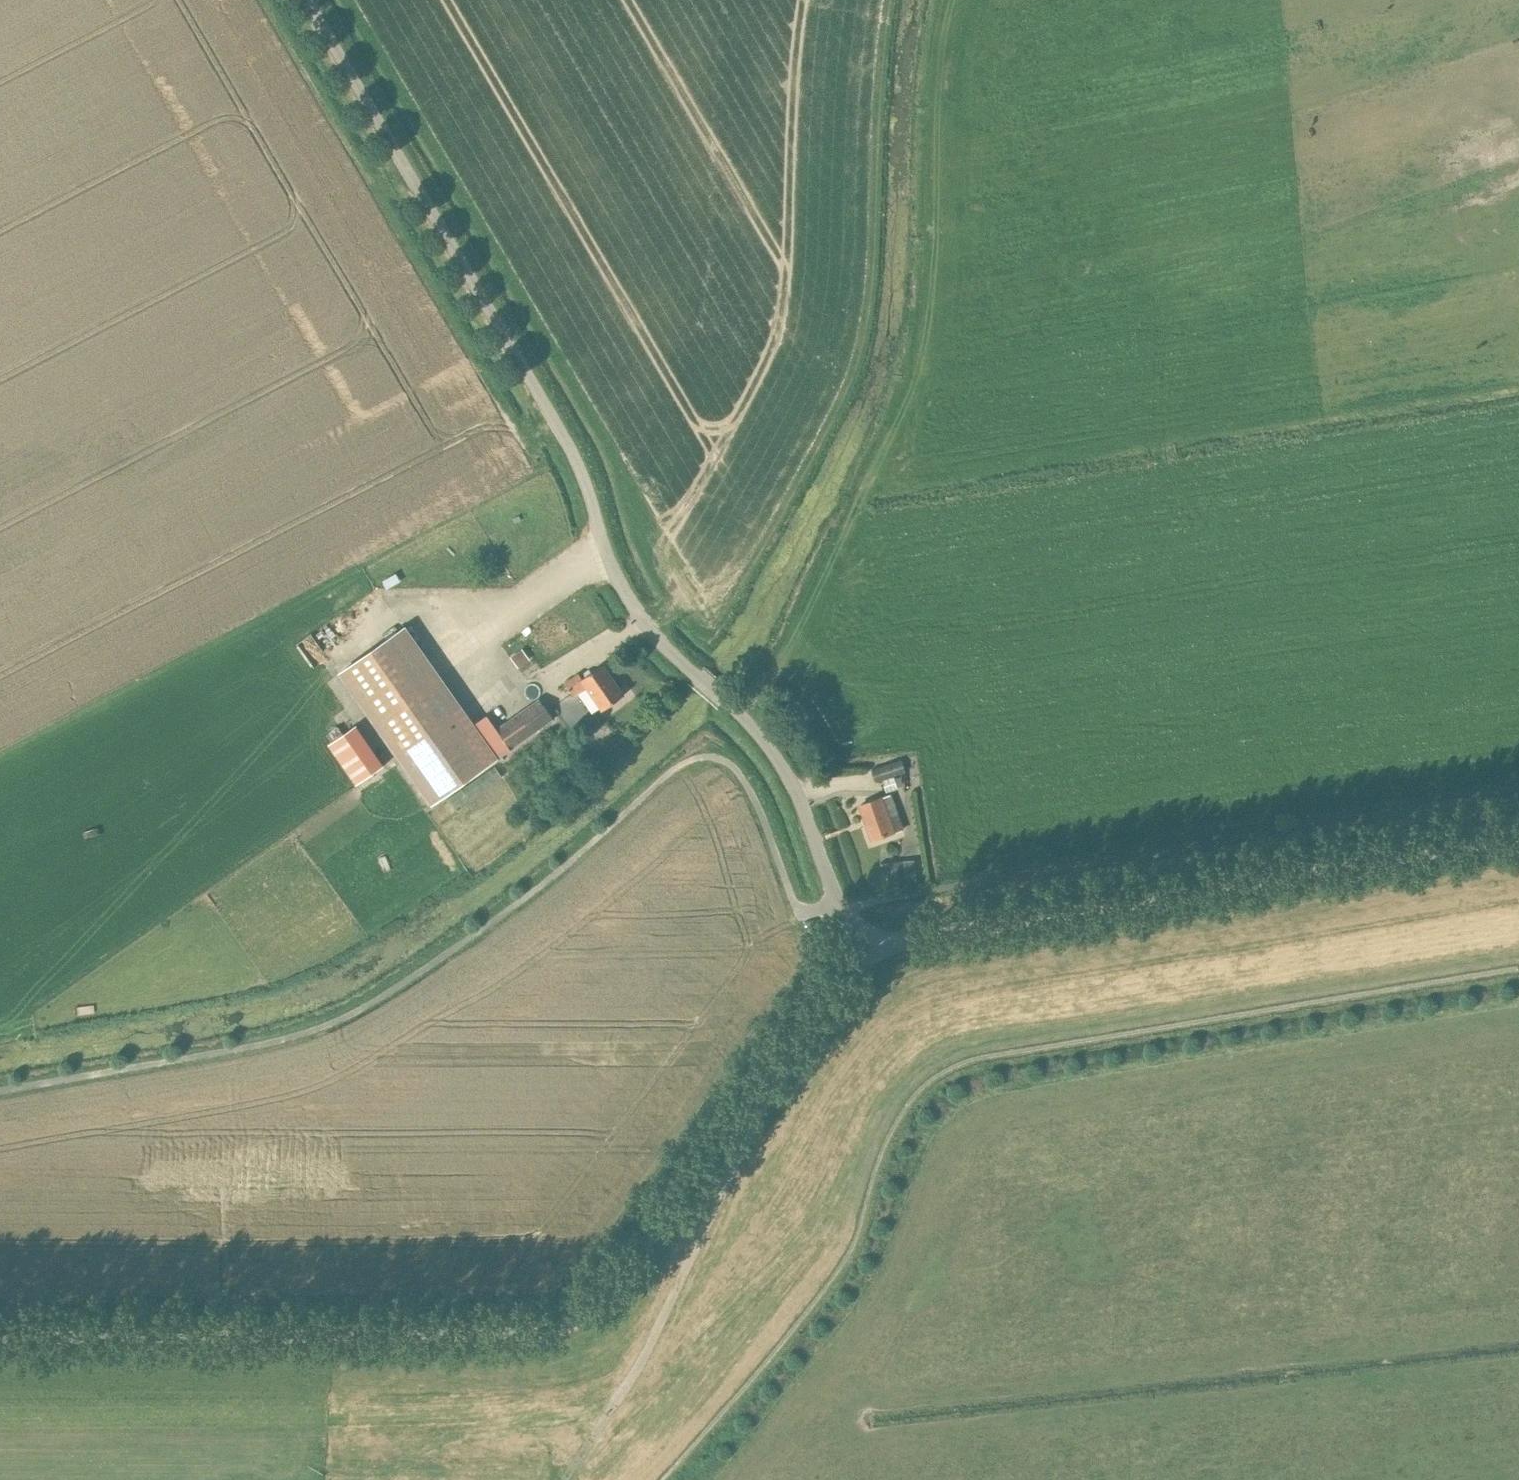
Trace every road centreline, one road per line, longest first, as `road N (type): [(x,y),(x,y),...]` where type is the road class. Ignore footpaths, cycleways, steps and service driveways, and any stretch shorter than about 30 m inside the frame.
road 1 (unclassified): [(863,955),(797,792),(751,726),(644,622),(617,580),(578,465),(306,0)]
road 2 (unclassified): [(0,1331),(546,1331),(589,1307),(763,1094),(863,955)]
road 3 (unclassified): [(863,955),(1518,839)]

